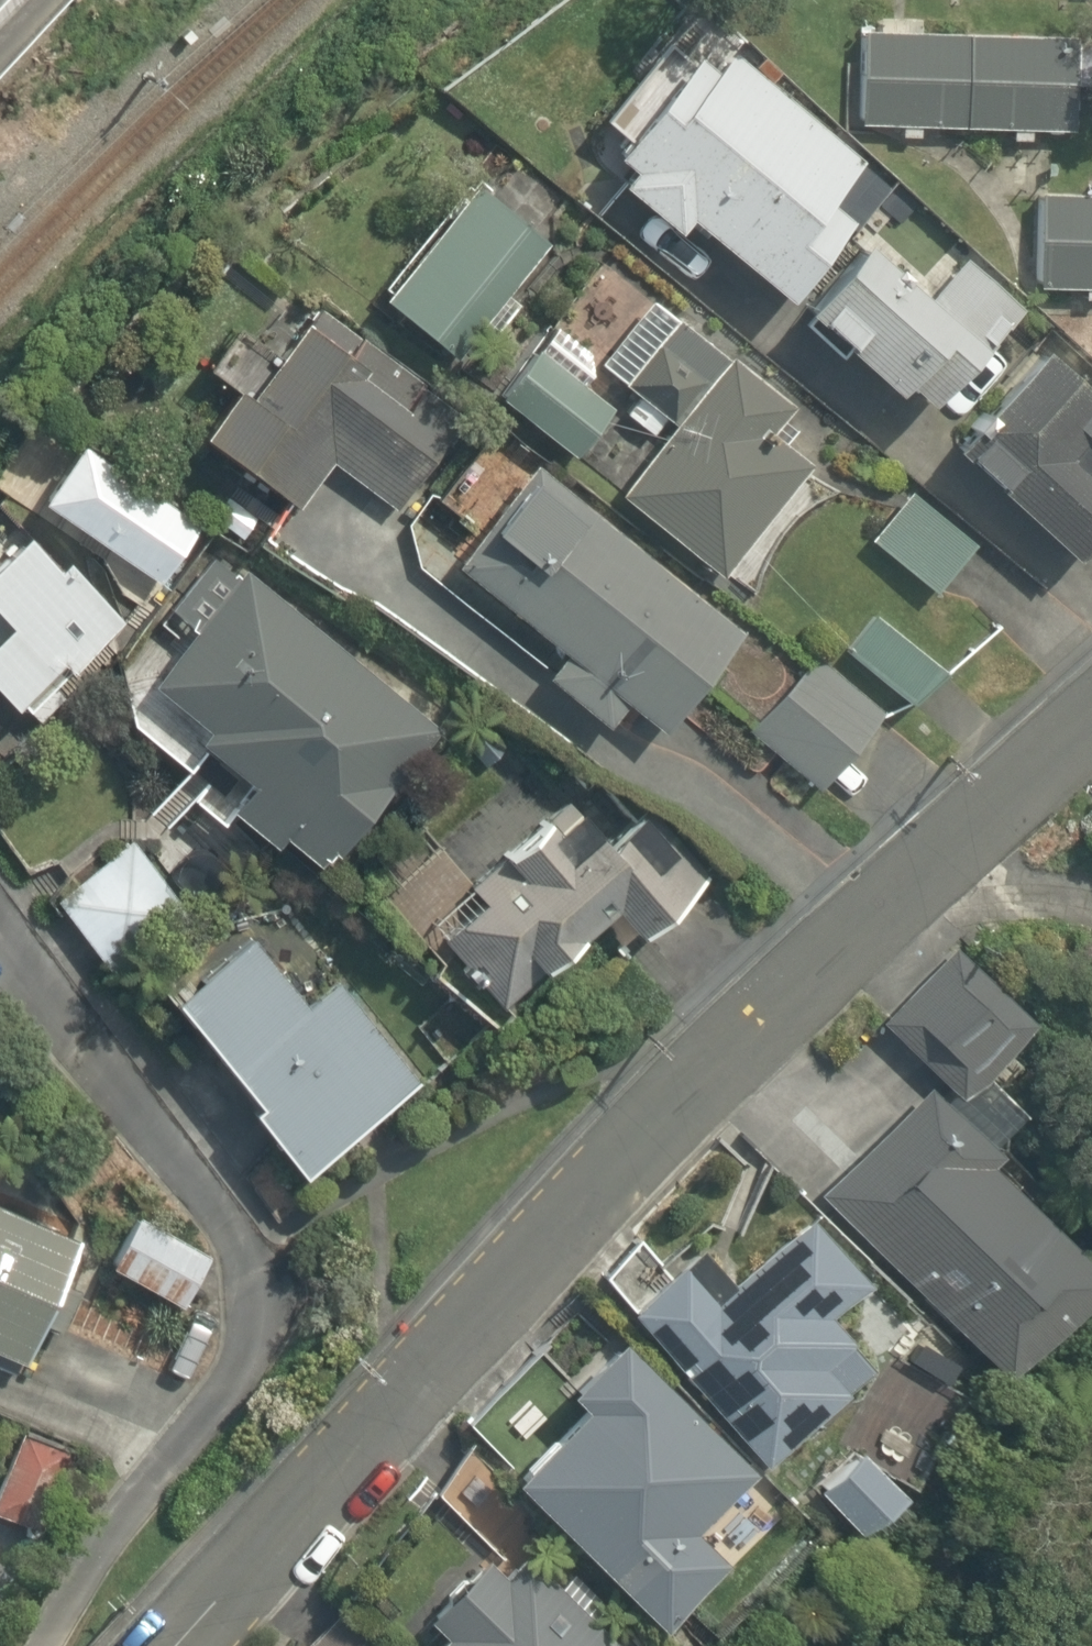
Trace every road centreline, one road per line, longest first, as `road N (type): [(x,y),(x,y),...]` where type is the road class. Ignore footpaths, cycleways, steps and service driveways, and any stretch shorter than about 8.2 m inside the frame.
road 1 (residential): [(181,1645),(1091,736)]
road 2 (residential): [(49,1645),(164,1465),(258,1354),(266,1295),(206,1195),(0,946)]

